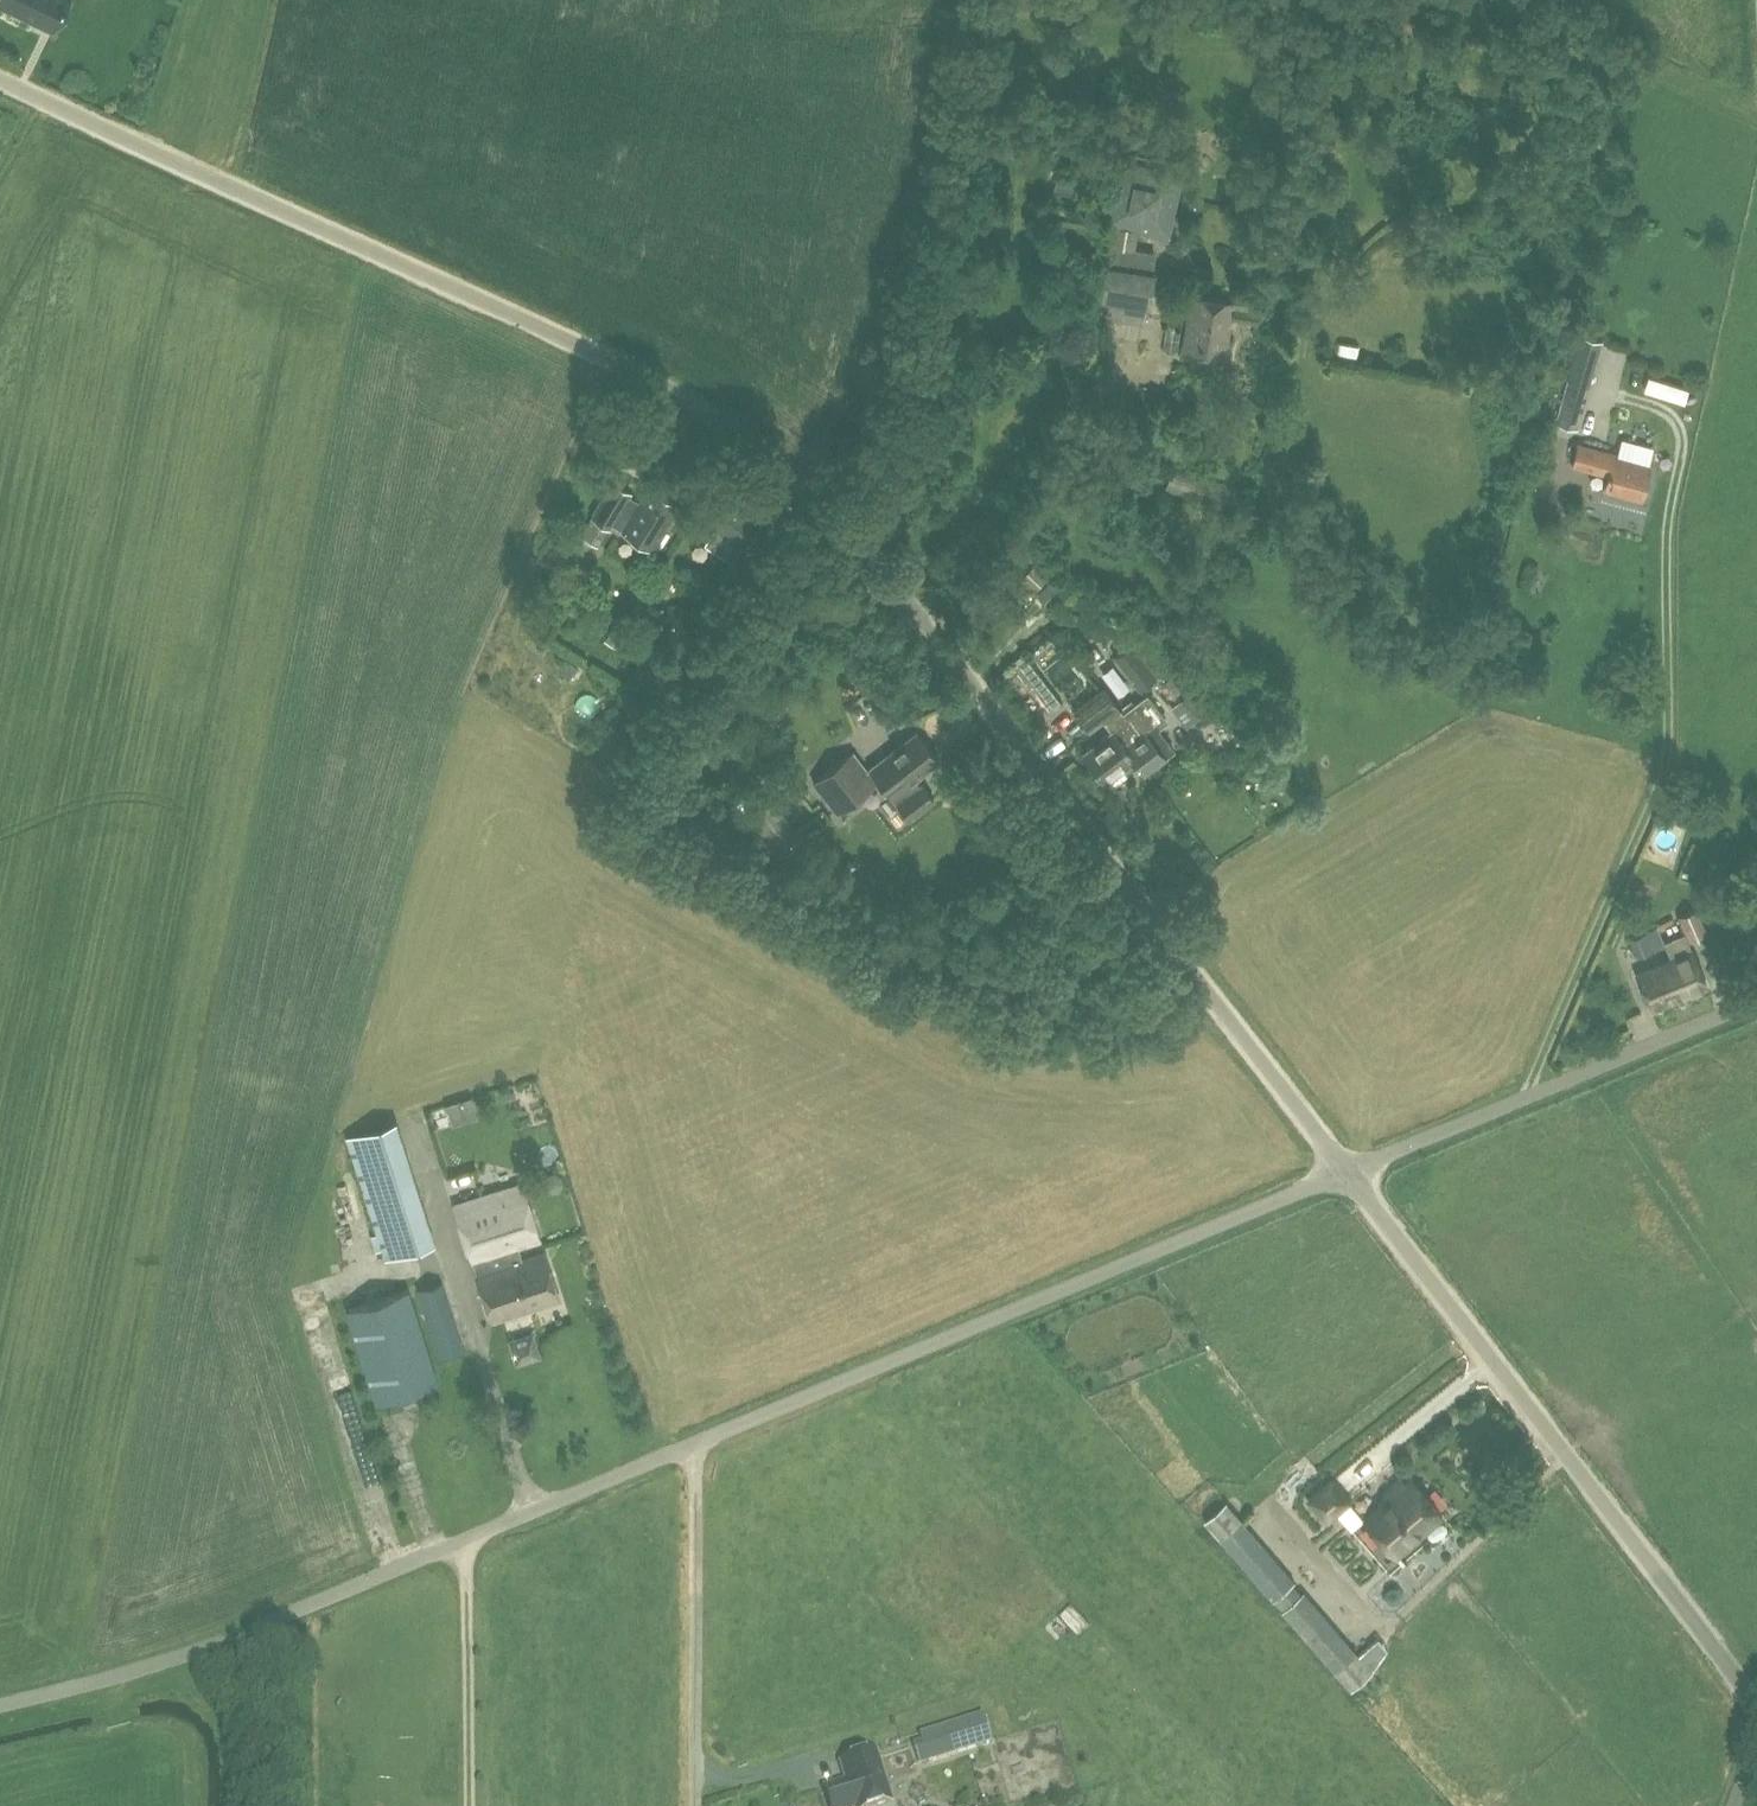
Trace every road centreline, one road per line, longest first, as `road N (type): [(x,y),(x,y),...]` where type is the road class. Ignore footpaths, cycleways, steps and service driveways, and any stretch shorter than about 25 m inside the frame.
road 1 (unclassified): [(1341,1169),(848,536),(802,489),(753,452),(516,318),(0,76)]
road 2 (unclassified): [(0,1727),(149,1683),(230,1640),(1341,1169)]
road 3 (unclassified): [(1756,1701),(1341,1169)]
road 4 (unclassified): [(1756,1002),(1341,1169)]

